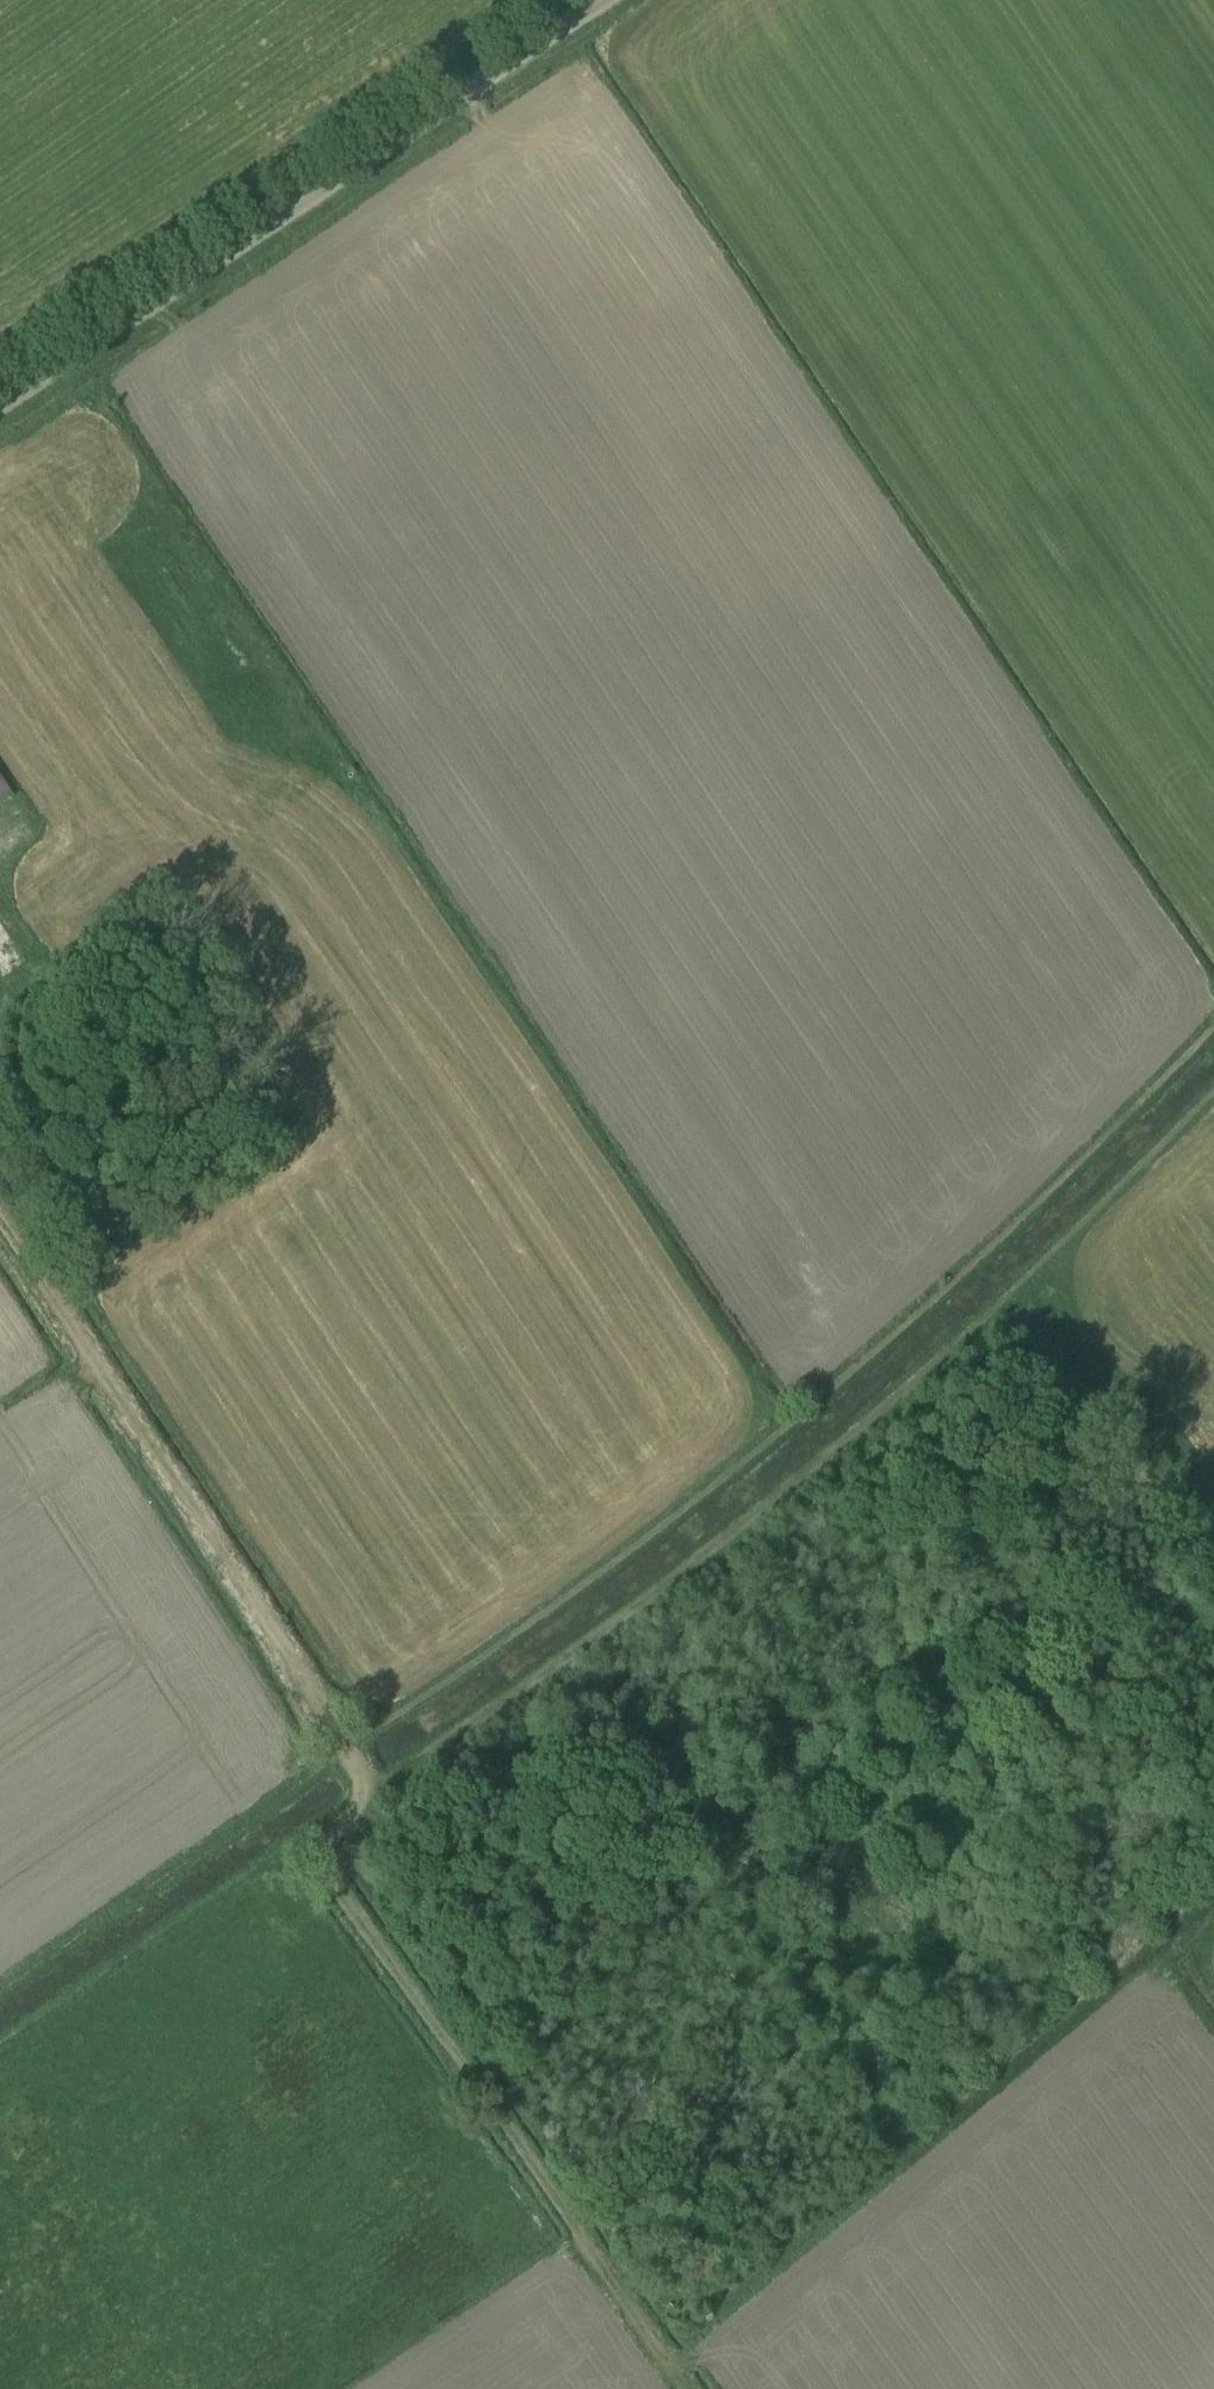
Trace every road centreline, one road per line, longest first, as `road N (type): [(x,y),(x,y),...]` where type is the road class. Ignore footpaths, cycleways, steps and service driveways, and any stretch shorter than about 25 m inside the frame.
road 1 (unclassified): [(601,0),(0,404)]

